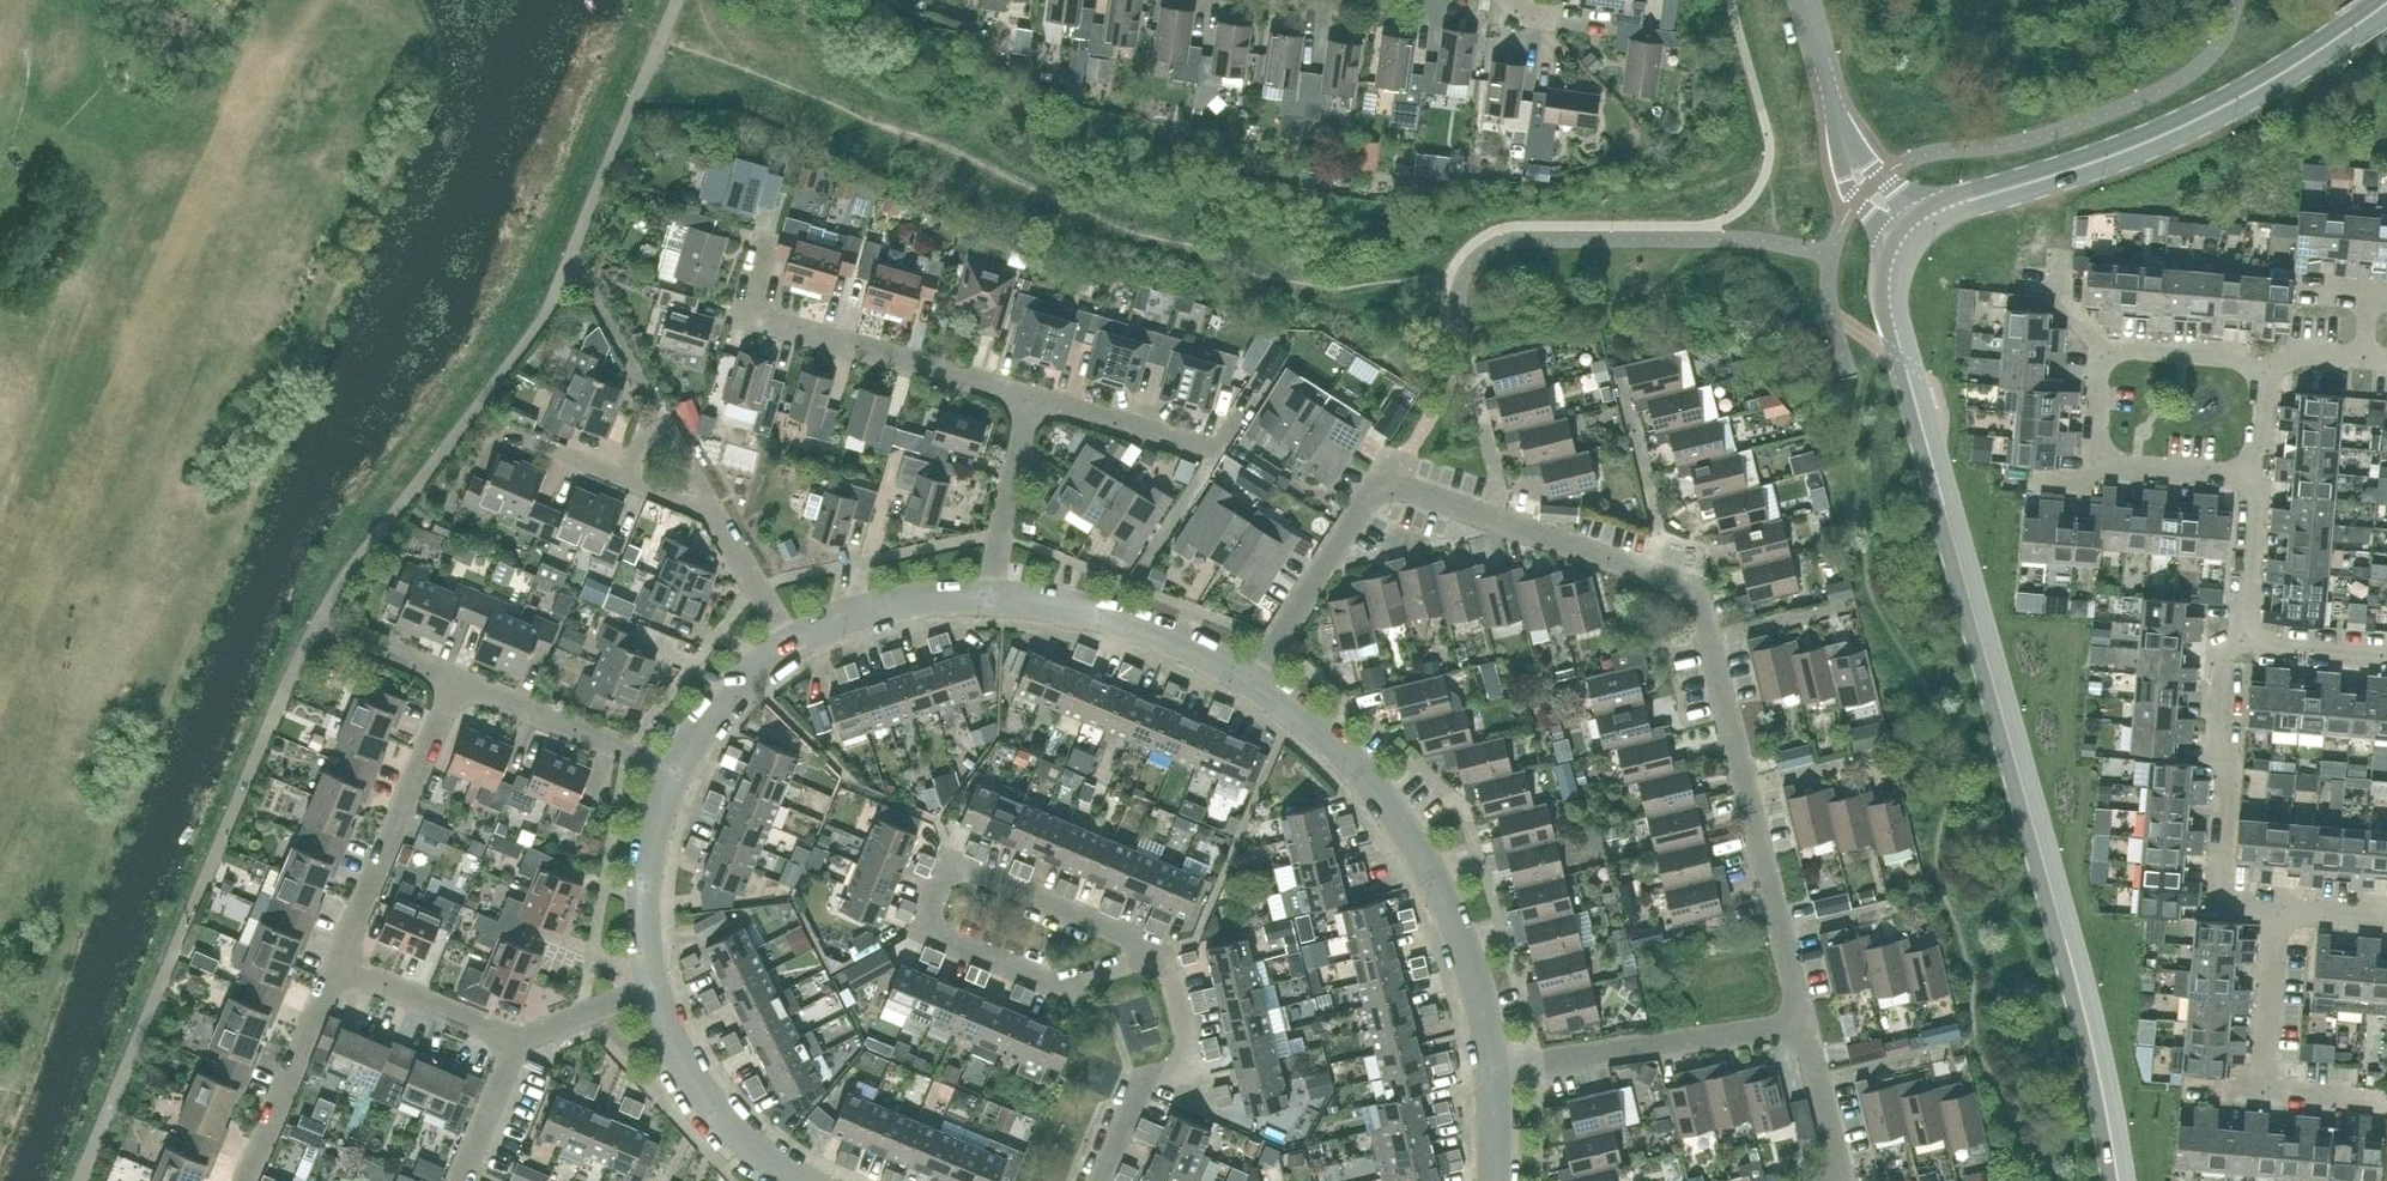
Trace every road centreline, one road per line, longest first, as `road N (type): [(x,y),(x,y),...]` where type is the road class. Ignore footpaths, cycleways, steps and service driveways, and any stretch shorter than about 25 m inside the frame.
road 1 (tertiary): [(2117,1180),(2095,1055),(1893,313),(1897,246)]
road 2 (residential): [(1249,678),(1386,480),(1667,577),(1695,593)]
road 3 (residential): [(340,966),(452,680),(673,770)]
road 4 (residential): [(1151,952),(1061,986),(922,921),(947,861),(1138,944)]
road 5 (tertiary): [(1921,220),(2157,134),(2268,80),(2386,0)]
road 6 (residential): [(1249,678),(1359,765),(1398,812),(1458,937),(1494,1072)]
road 7 (residential): [(2268,363),(2103,348),(2093,466),(2256,482)]
road 8 (residential): [(1803,1029),(1711,634)]
road 9 (residential): [(1031,397),(782,330),(763,317),(754,291),(767,235)]
road 10 (residential): [(2243,646),(2225,661),(2216,903),(2277,909)]
road 11 (residential): [(1494,1072),(1803,1029)]
road 12 (residential): [(1100,1180),(1141,1076),(1186,1068),(1189,1036),(1169,970),(1151,952)]
road 13 (residential): [(991,598),(1077,607),(1182,643),(1249,678)]
road 14 (residential): [(1031,397),(1214,453),(1253,391)]
road 15 (residential): [(806,1180),(776,1167),(701,1100),(668,1039),(652,988)]
road 16 (residential): [(248,1180),(340,966)]
road 17 (residential): [(652,988),(641,910),(649,833),(673,770)]
road 18 (residential): [(783,648),(887,612),(991,598)]
road 19 (residential): [(991,598),(1031,397)]
road 20 (residential): [(718,519),(664,412),(640,427),(624,480)]
road 21 (residential): [(515,1035),(340,966)]
road 22 (residential): [(2264,1091),(2277,909)]
road 23 (residential): [(673,770),(727,698),(783,648)]
road 24 (residential): [(2243,646),(2256,482)]
road 25 (residential): [(458,1180),(515,1035)]
road 26 (residential): [(1837,1180),(1803,1029)]
road 27 (residential): [(515,1035),(538,1034),(652,988)]
road 28 (residential): [(783,648),(718,519)]
road 29 (unclassified): [(1835,120),(1851,189),(1897,246)]
road 30 (residential): [(2386,658),(2243,646)]
road 31 (unclassified): [(1921,220),(1862,163),(1835,120)]
road 32 (unclassified): [(1835,120),(1803,0)]
road 33 (residential): [(2386,359),(2302,353),(2268,363)]

